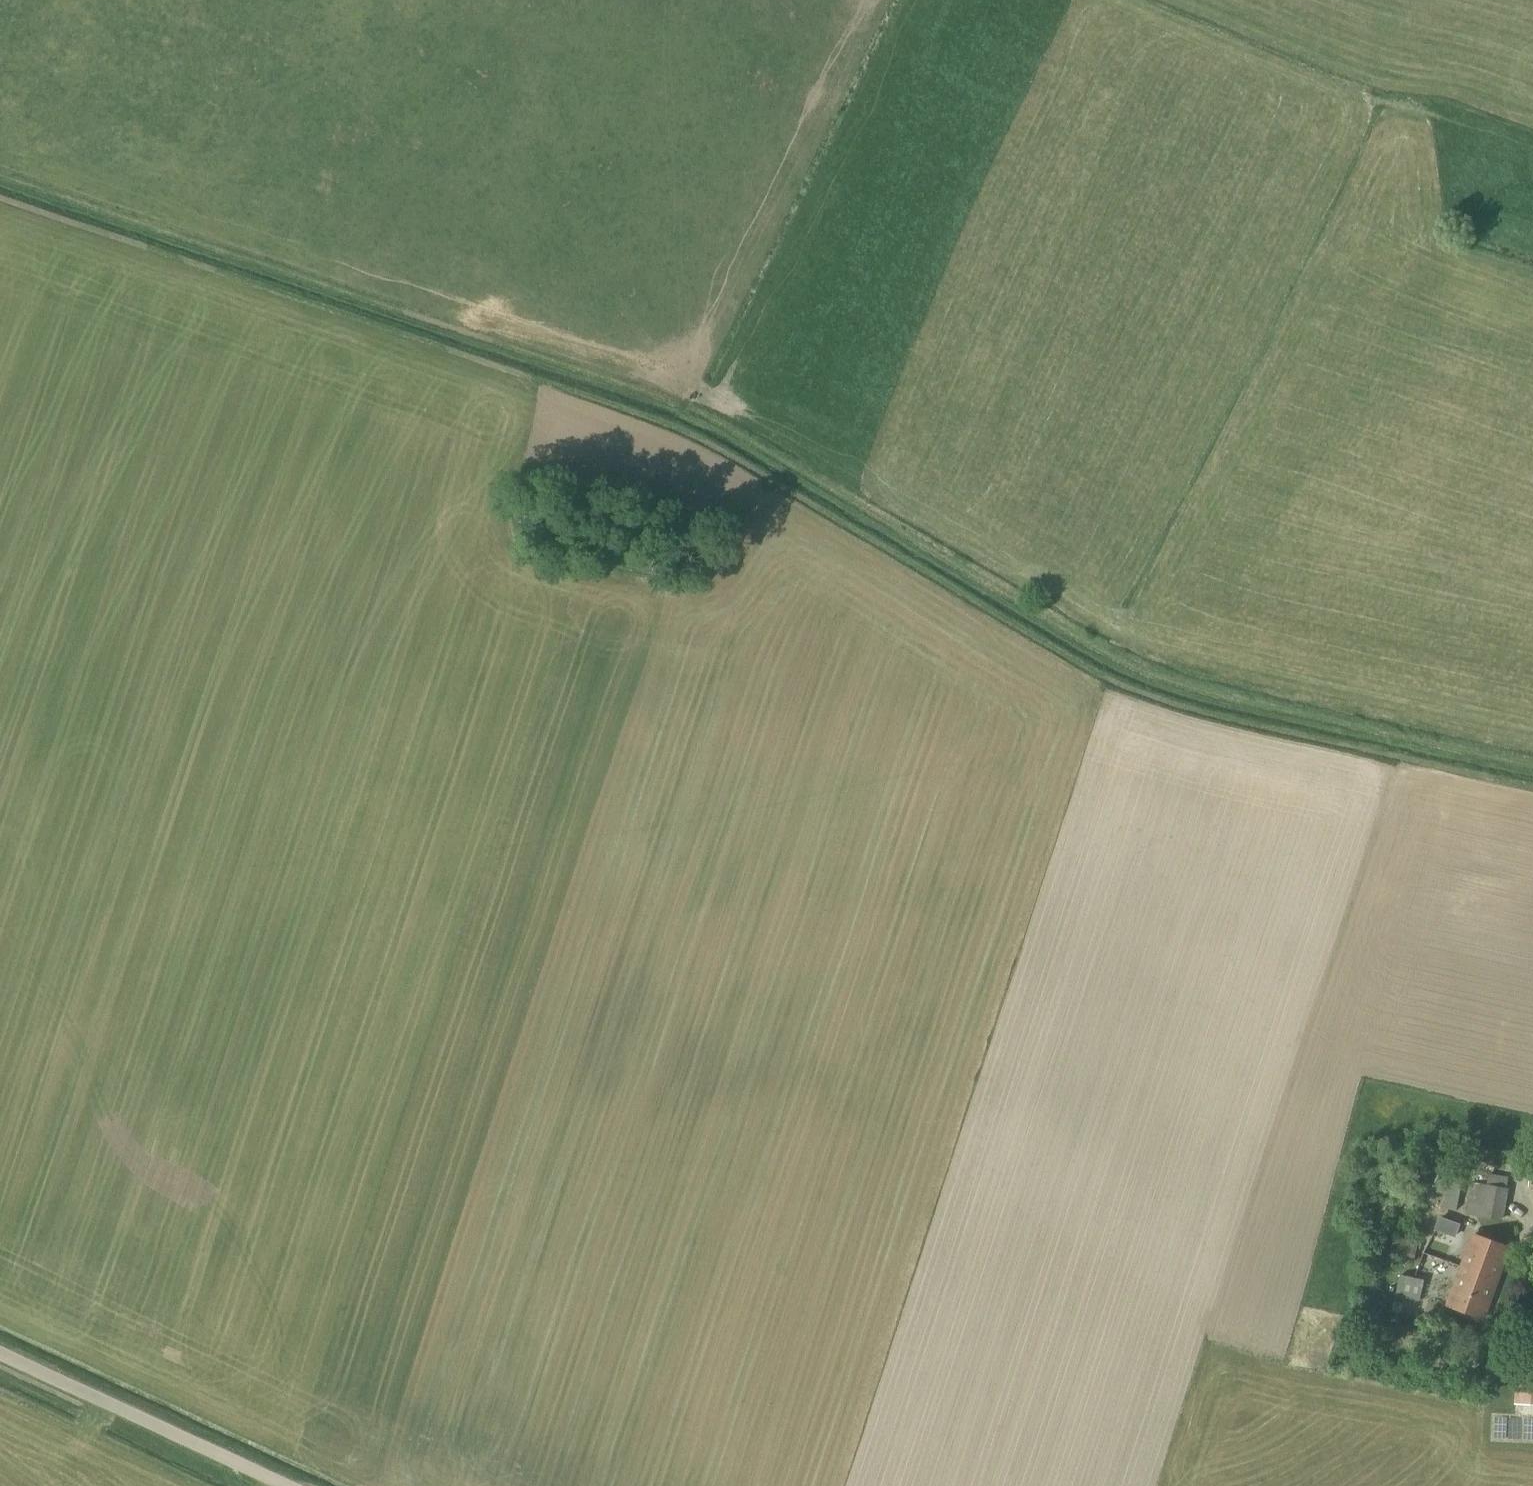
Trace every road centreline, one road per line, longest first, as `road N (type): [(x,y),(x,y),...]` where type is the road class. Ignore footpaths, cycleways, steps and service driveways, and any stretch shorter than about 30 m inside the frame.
road 1 (unclassified): [(277,1485),(0,1361)]

